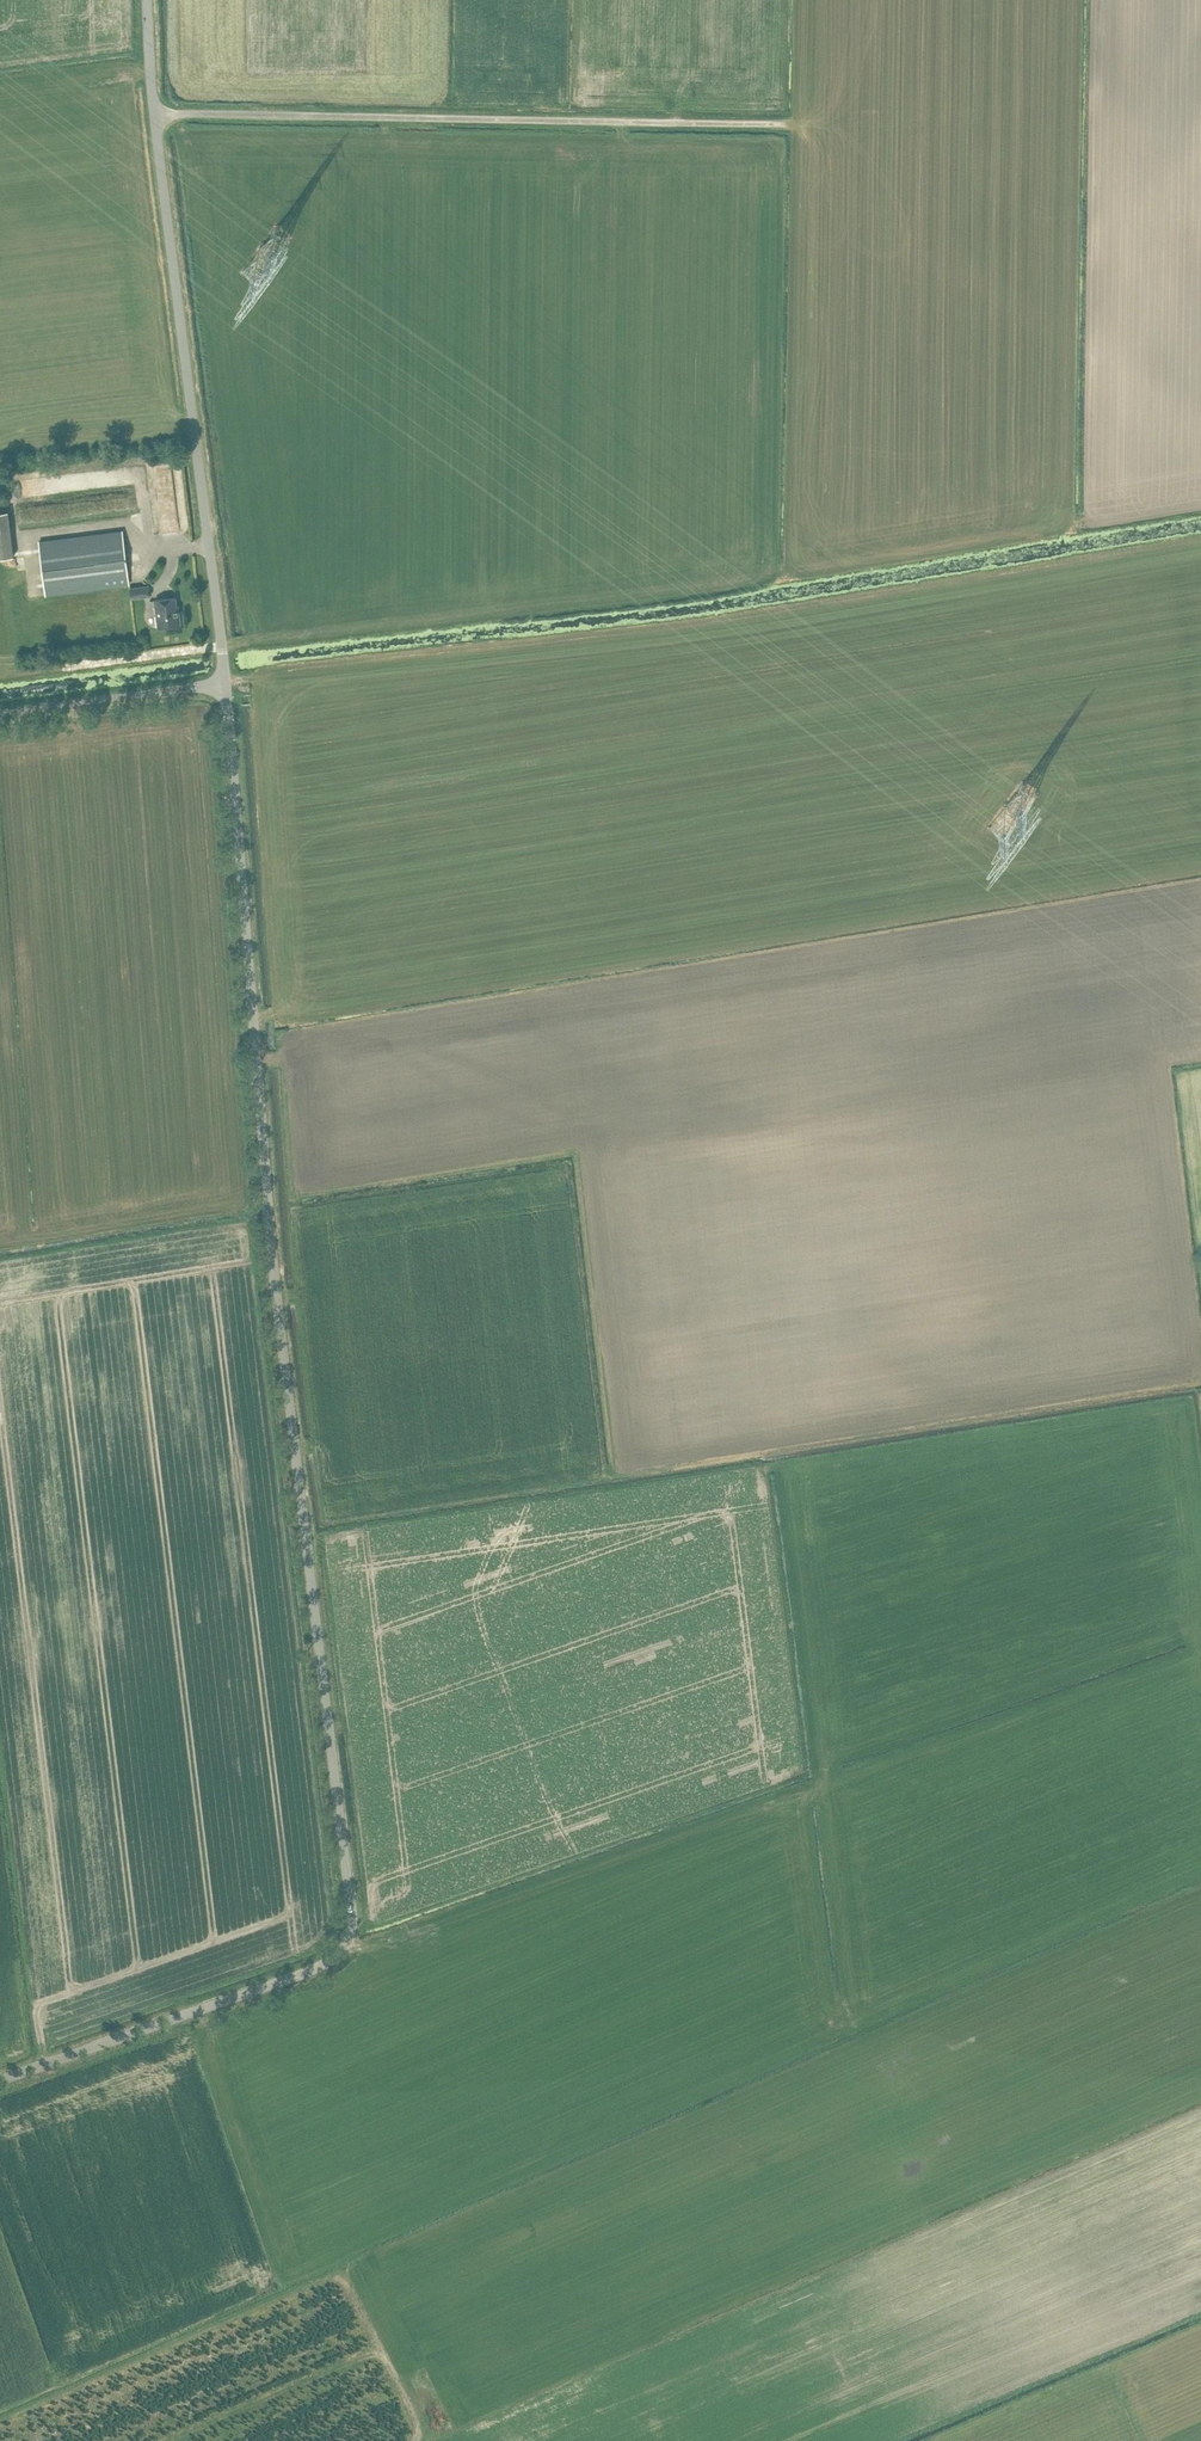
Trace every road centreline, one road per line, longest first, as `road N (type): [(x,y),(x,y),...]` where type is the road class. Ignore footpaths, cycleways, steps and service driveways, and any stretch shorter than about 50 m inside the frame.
road 1 (unclassified): [(0,2080),(304,1974),(332,1960),(352,1920),(273,1261),(226,686)]
road 2 (unclassified): [(792,127),(155,115)]
road 3 (unclassified): [(226,686),(155,115)]
road 4 (unclassified): [(0,714),(226,686)]

